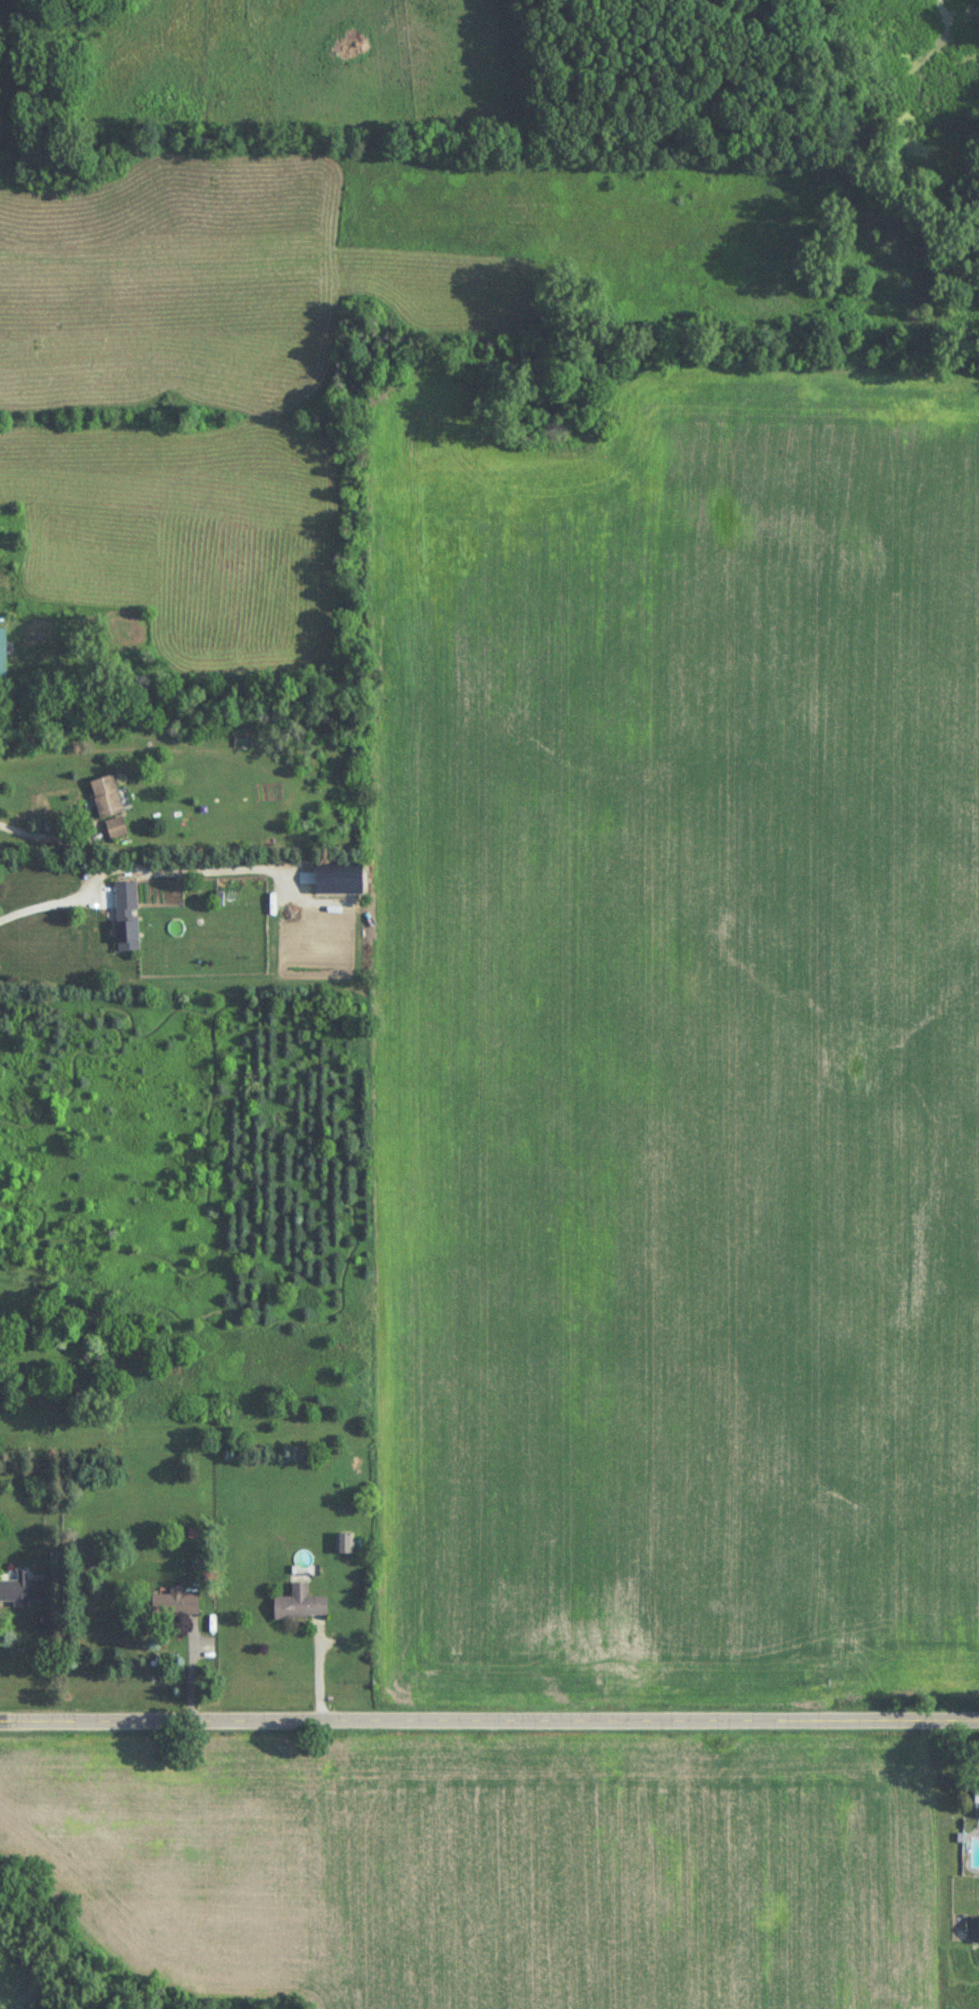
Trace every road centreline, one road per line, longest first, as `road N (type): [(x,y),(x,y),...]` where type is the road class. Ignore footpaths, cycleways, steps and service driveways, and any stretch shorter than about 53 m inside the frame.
road 1 (residential): [(0,1720),(978,1718)]

